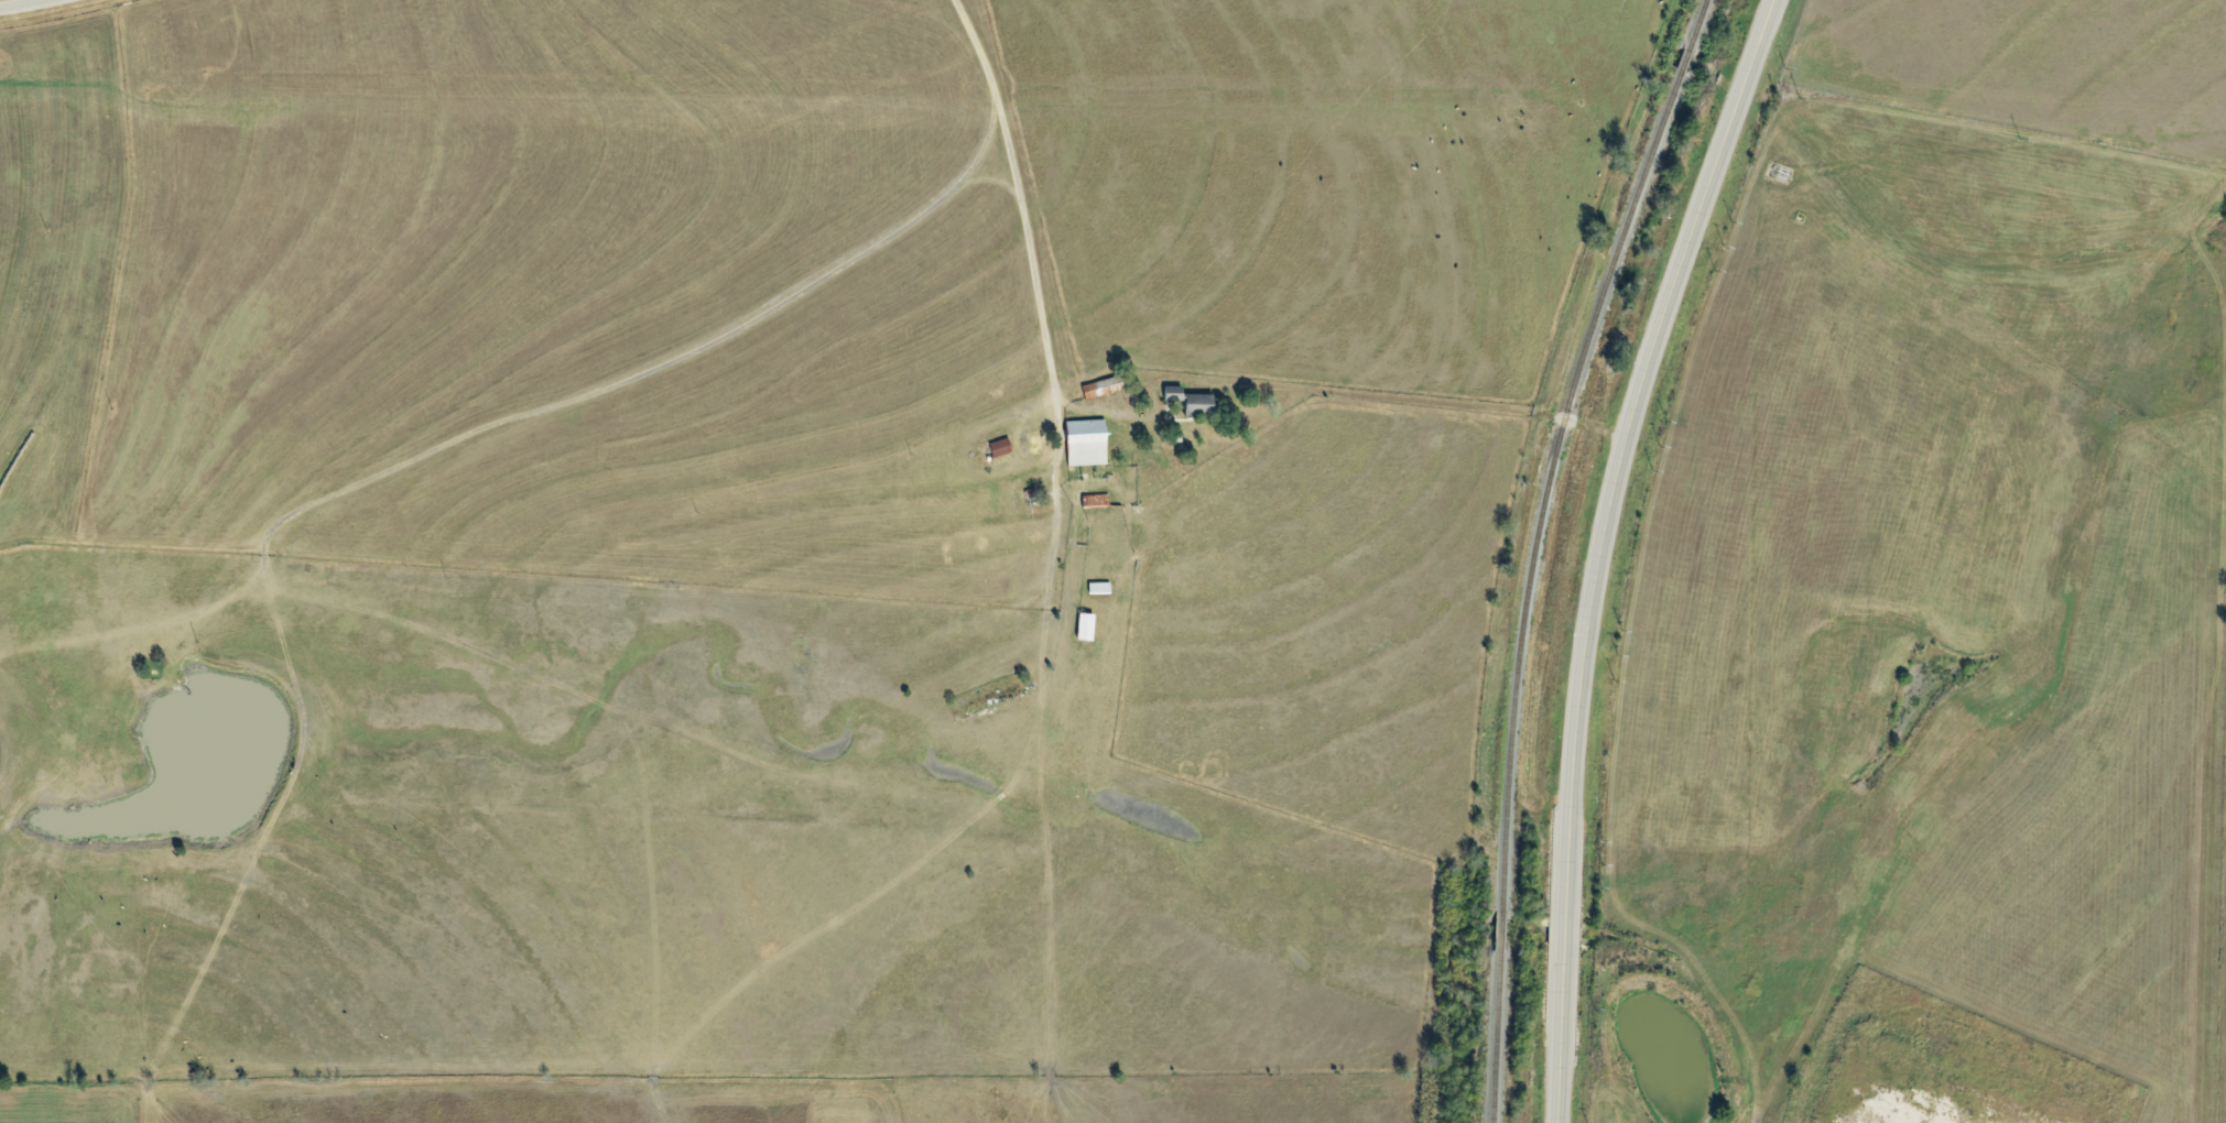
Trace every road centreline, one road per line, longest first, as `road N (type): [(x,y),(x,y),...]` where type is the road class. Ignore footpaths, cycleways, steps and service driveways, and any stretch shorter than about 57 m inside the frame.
road 1 (primary): [(1565,1122),(1588,619),(1628,445),(1782,0)]

